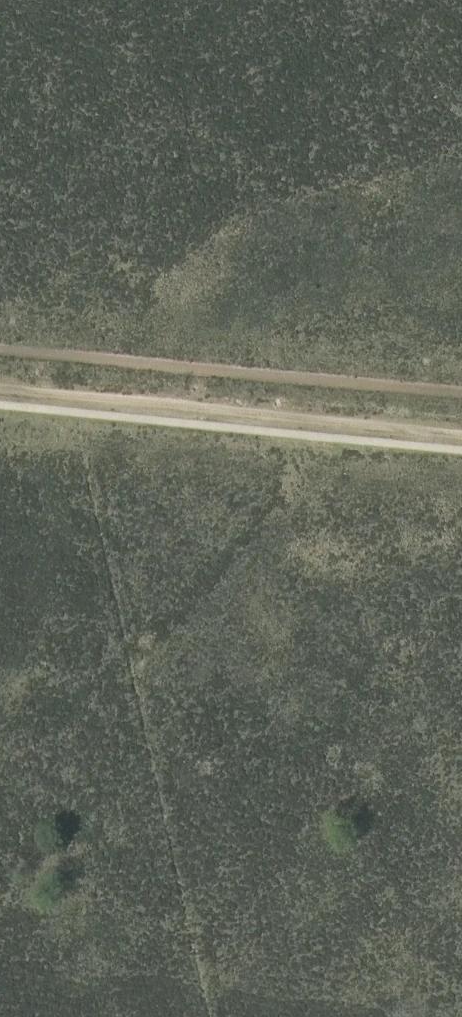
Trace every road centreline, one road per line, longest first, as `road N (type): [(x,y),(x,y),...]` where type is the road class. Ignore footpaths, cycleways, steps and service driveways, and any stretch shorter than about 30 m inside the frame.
road 1 (track): [(0,391),(461,436)]

